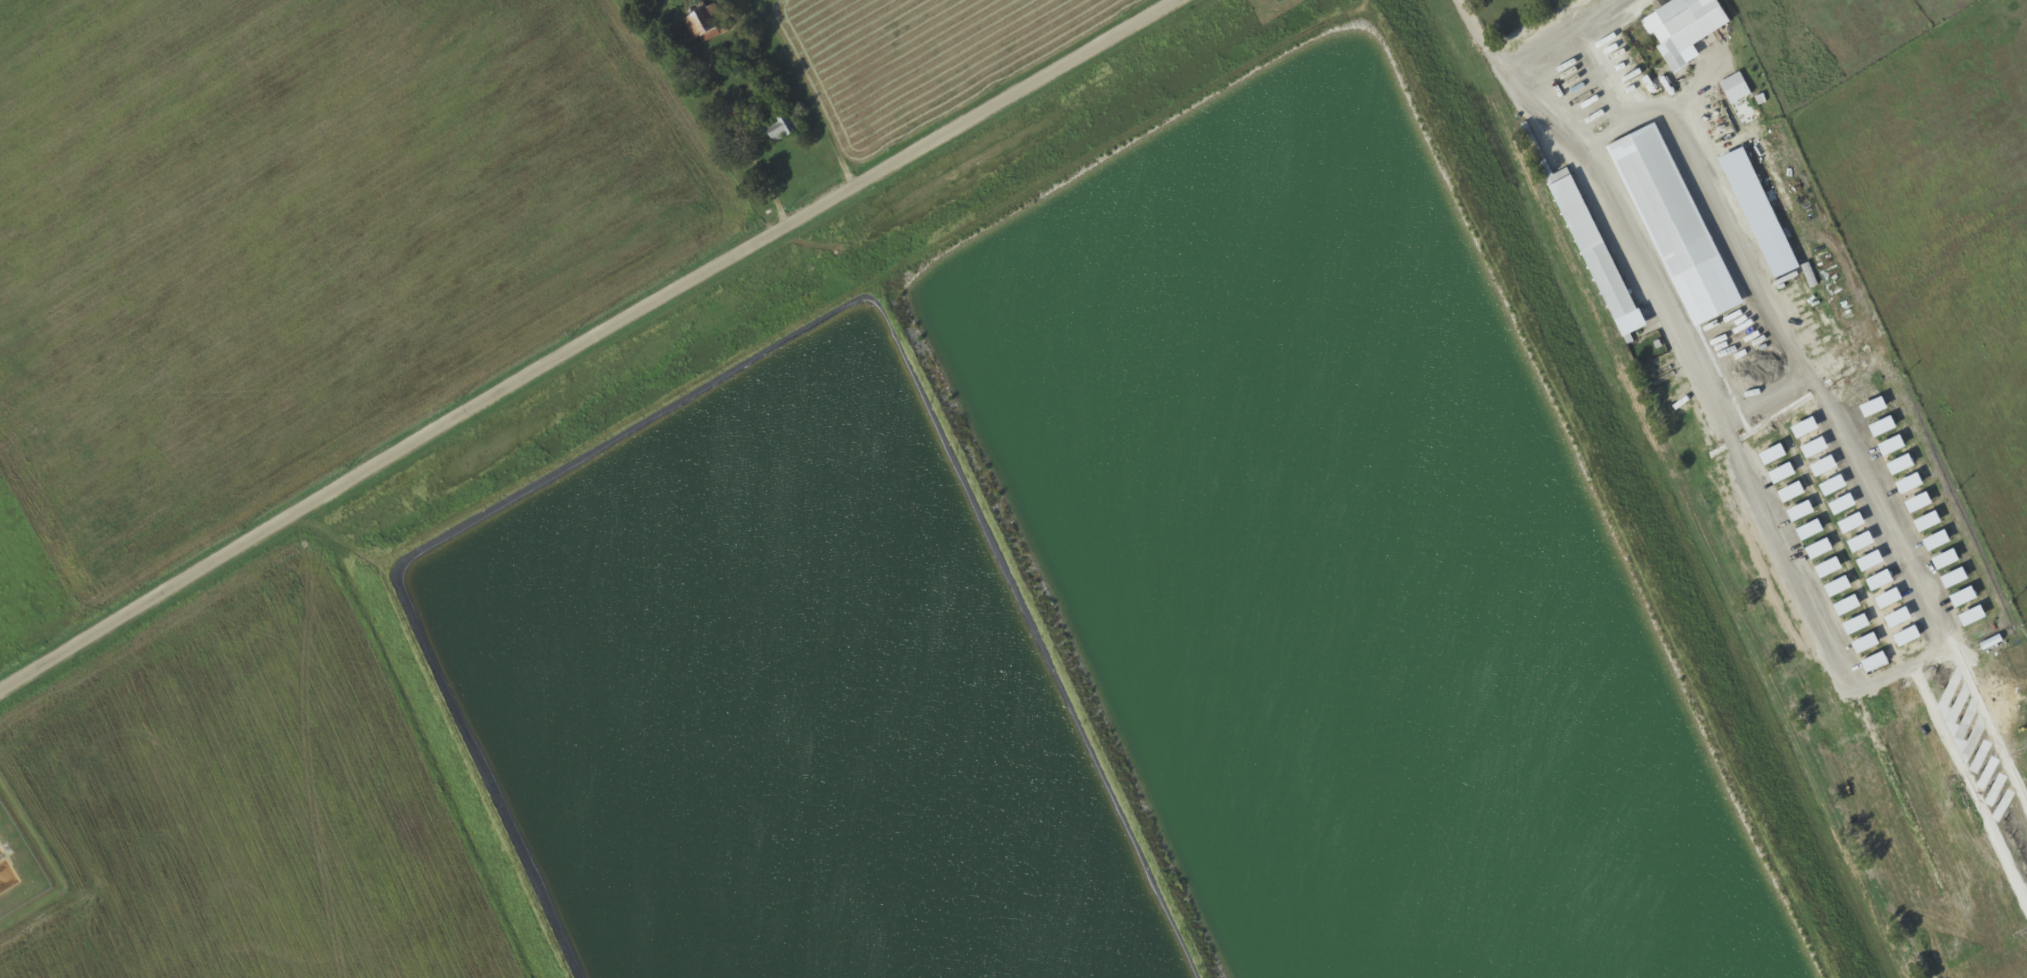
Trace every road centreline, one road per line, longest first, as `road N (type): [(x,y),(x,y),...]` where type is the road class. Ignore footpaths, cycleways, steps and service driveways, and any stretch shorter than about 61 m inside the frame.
road 1 (tertiary): [(0,696),(1182,0)]

